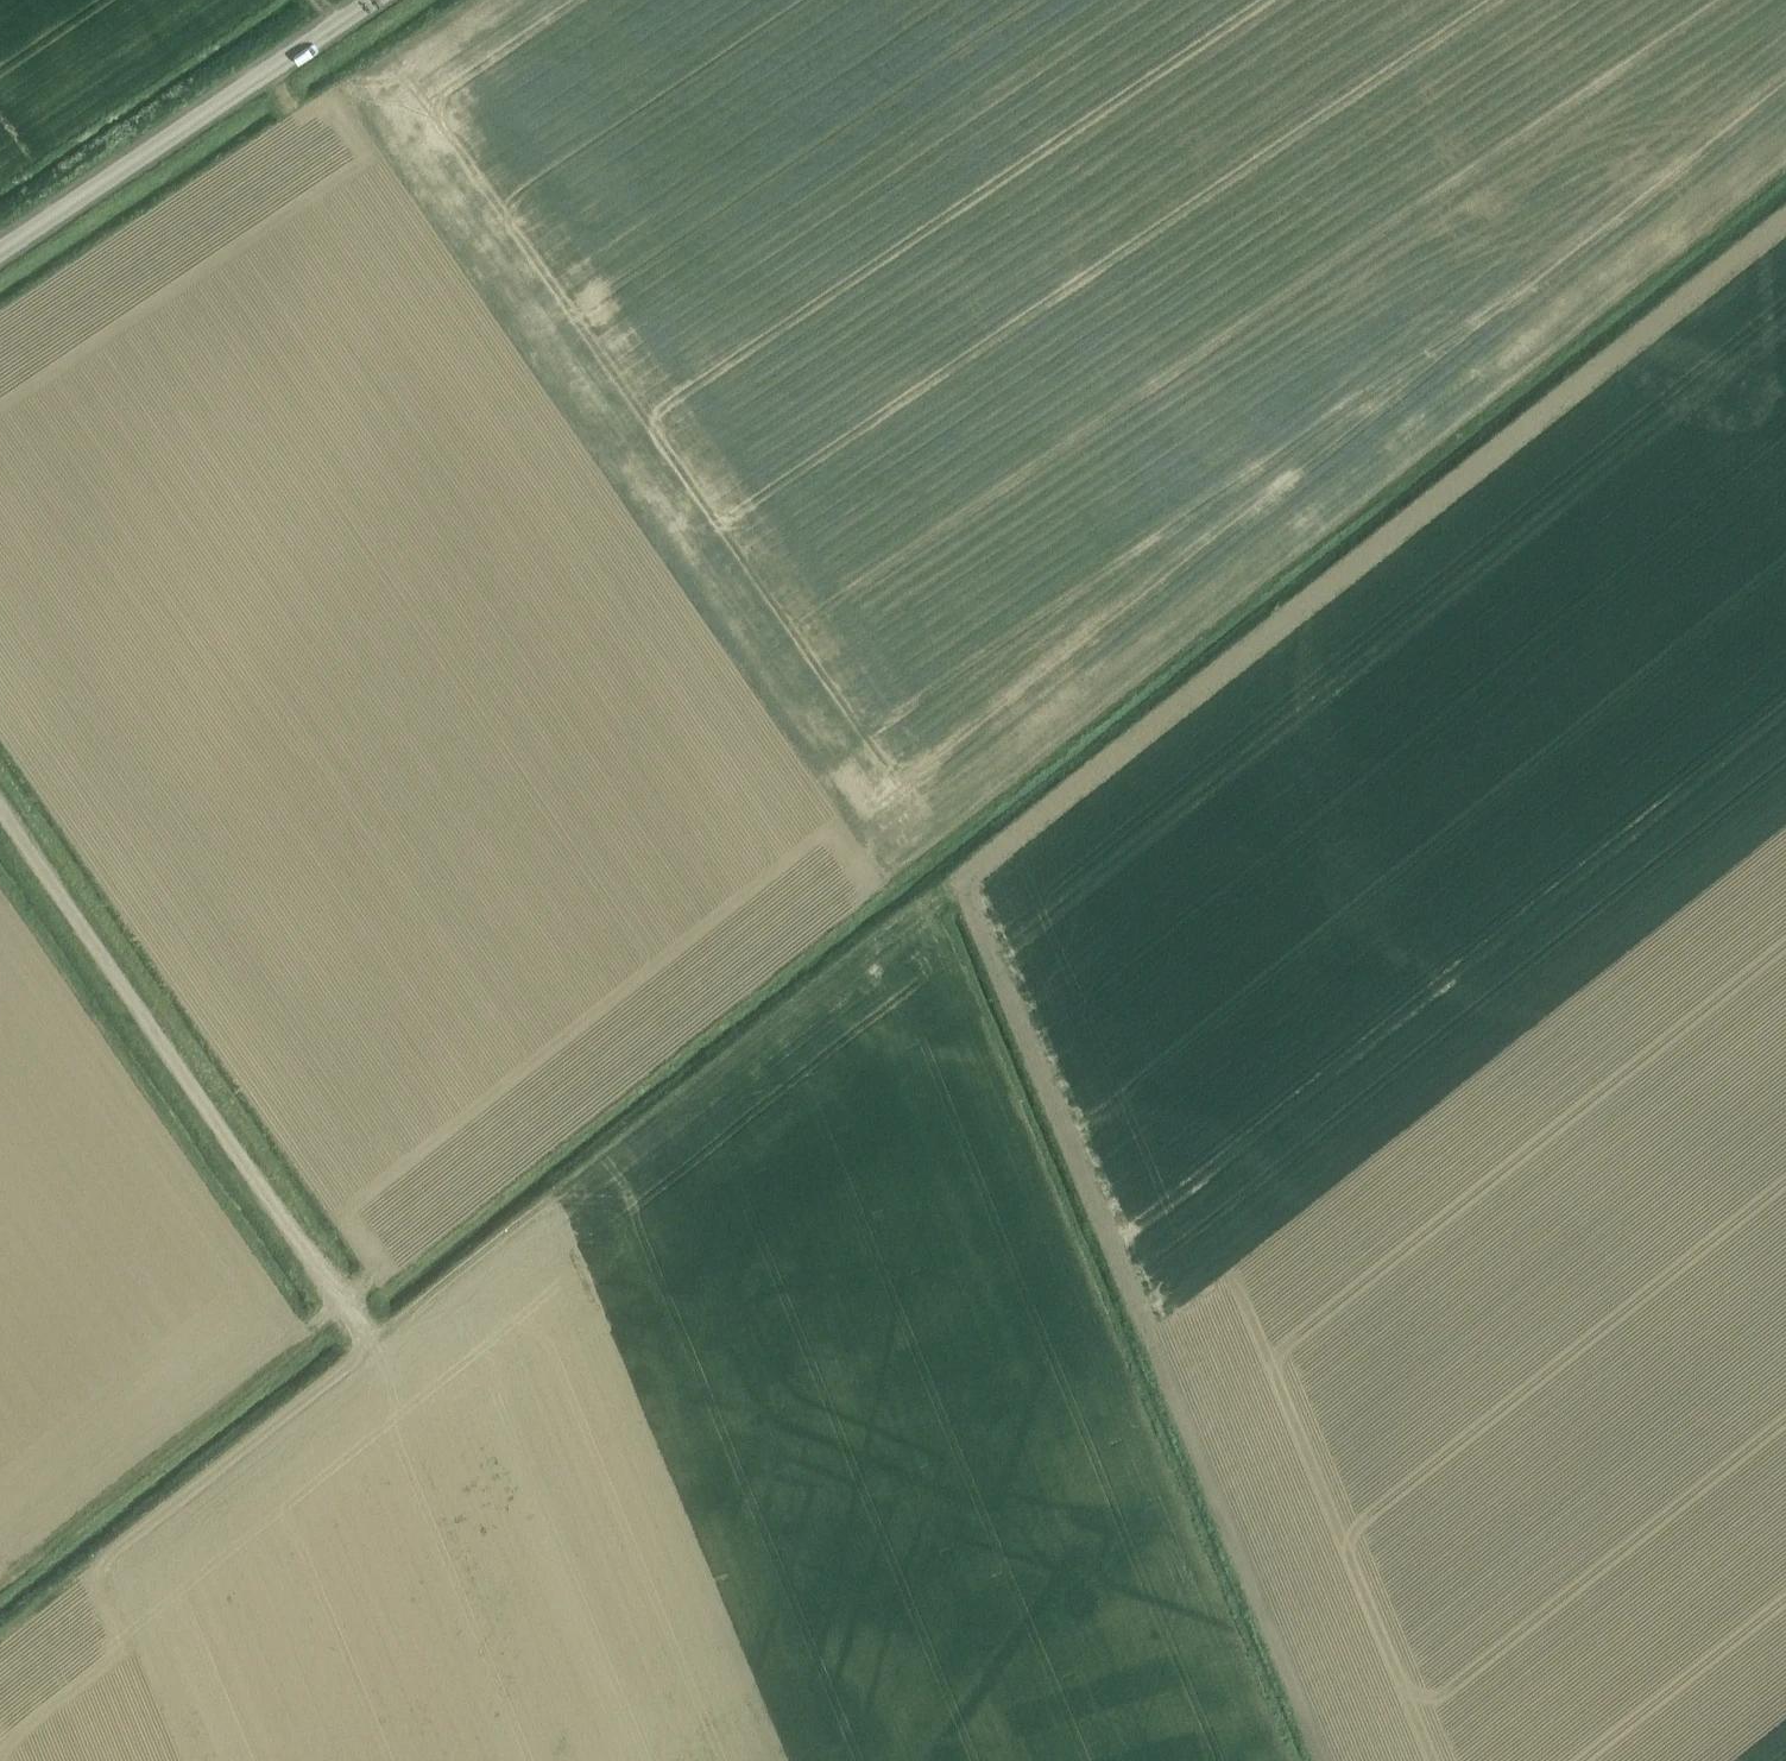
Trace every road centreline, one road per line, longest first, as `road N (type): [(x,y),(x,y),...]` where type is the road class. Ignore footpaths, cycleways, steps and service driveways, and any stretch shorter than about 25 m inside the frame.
road 1 (unclassified): [(364,1332),(0,808)]
road 2 (unclassified): [(0,252),(372,0)]

